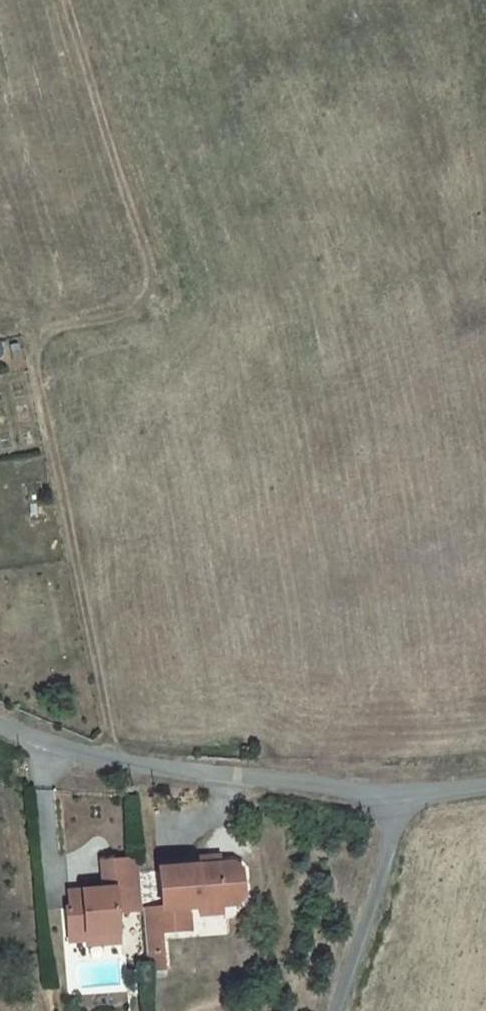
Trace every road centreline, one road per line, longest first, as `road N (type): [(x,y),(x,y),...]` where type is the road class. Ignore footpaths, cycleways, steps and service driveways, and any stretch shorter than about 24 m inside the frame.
road 1 (track): [(114,758),(35,334),(148,311),(155,270),(70,0)]
road 2 (unclassified): [(404,797),(114,758),(0,725)]
road 3 (unclassified): [(339,1010),(404,797)]

